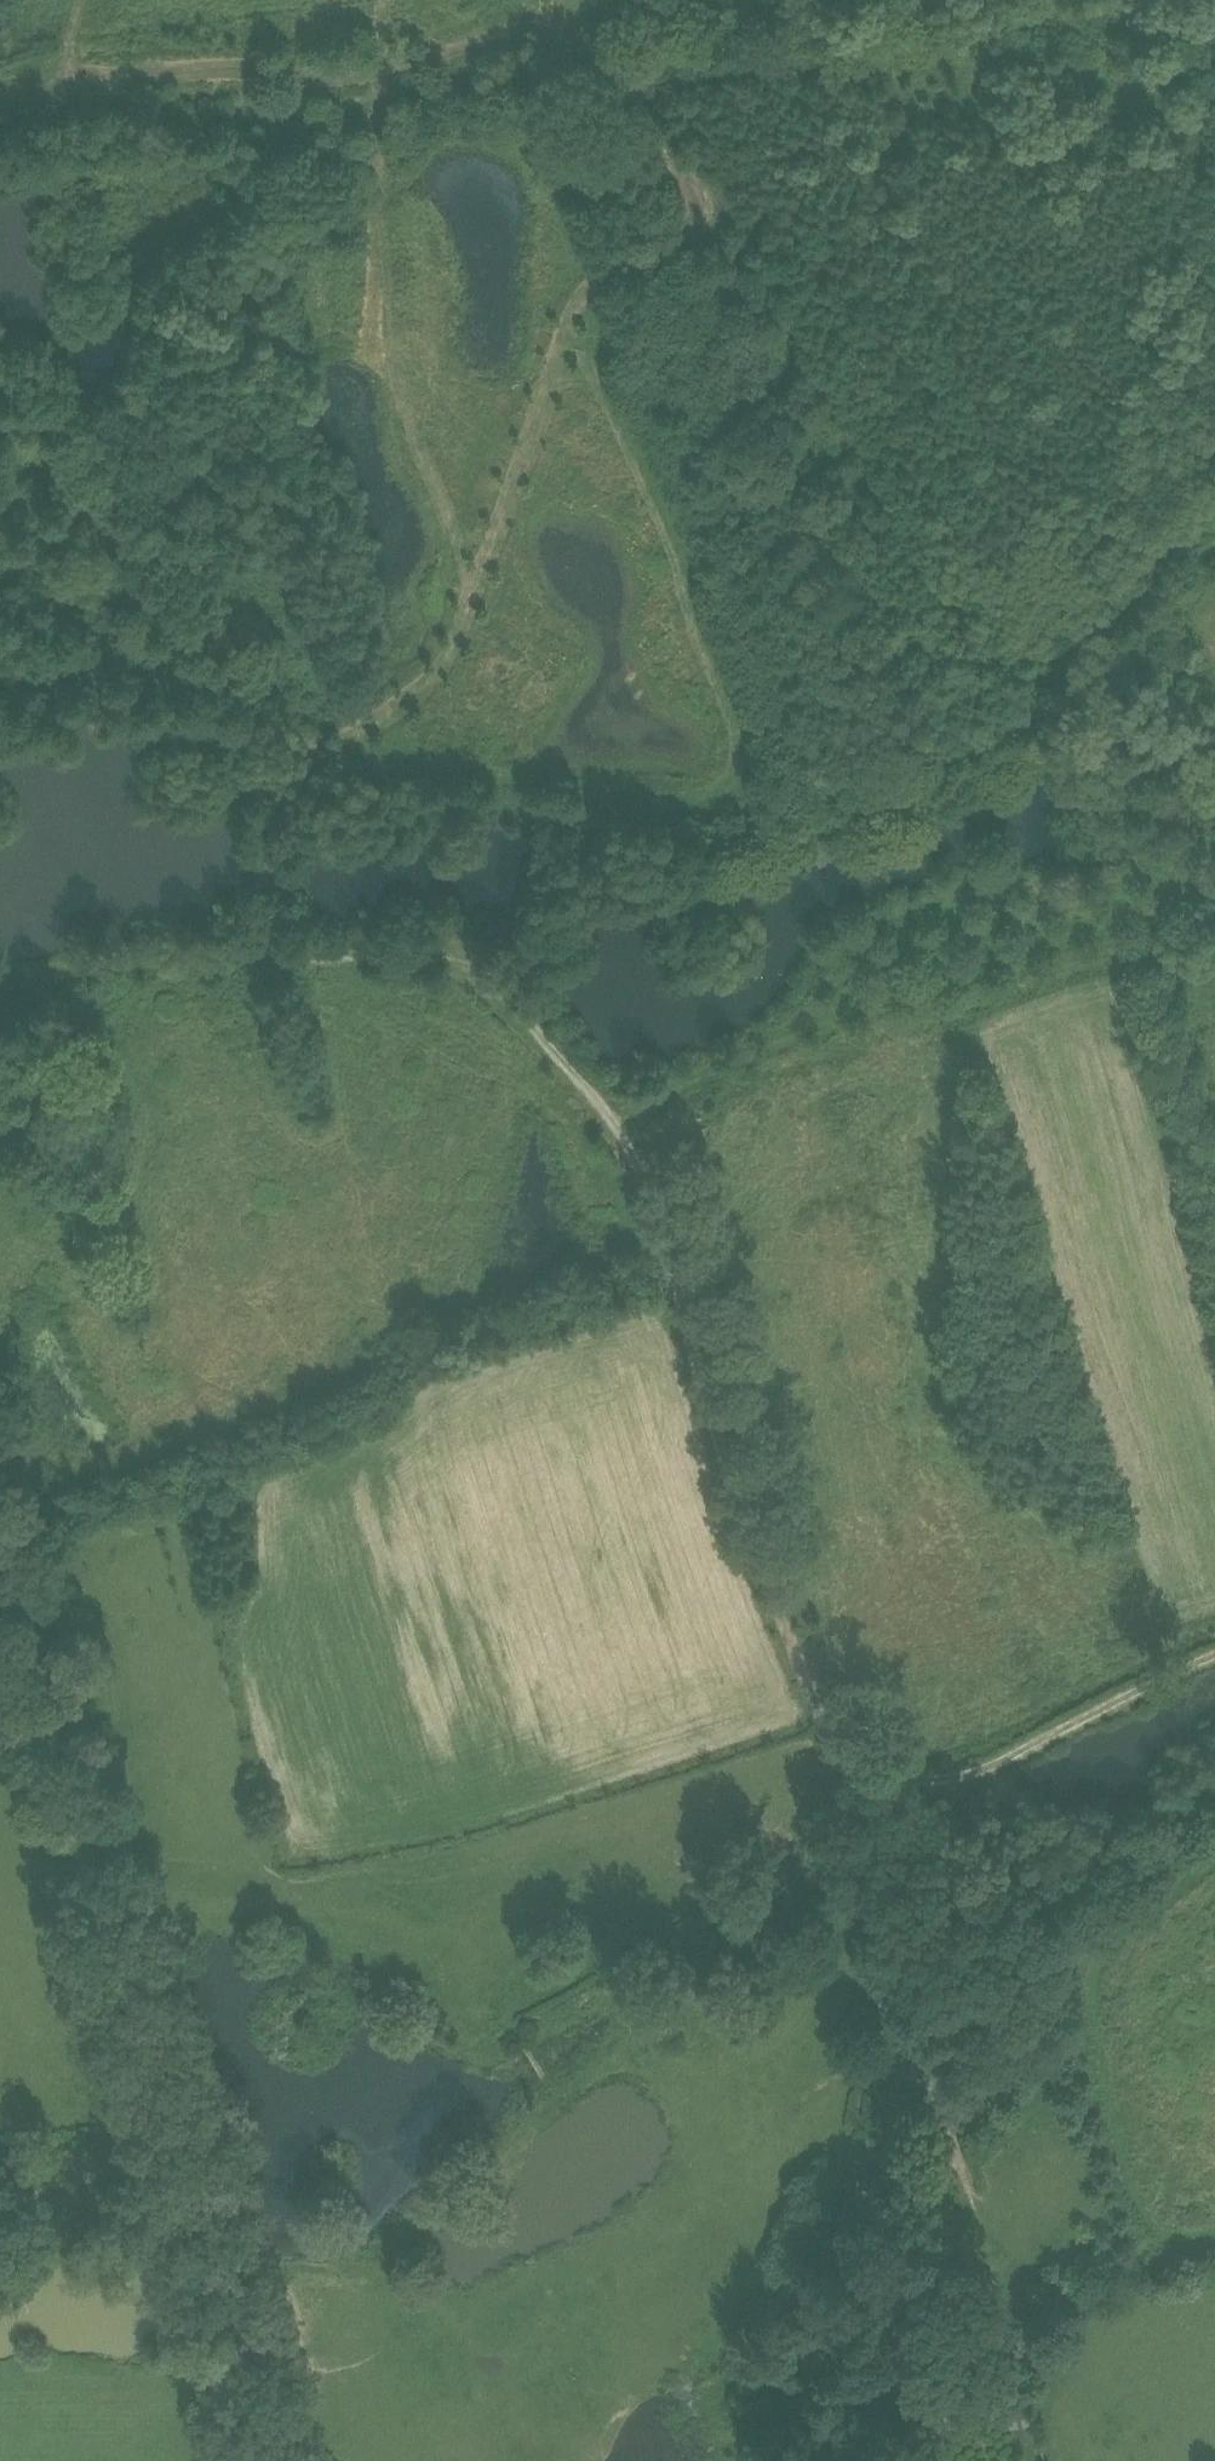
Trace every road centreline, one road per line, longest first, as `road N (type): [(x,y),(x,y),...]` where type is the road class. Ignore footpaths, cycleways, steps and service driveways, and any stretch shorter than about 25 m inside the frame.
road 1 (track): [(0,982),(261,951),(412,958),(495,991),(617,1135),(645,1189),(773,1606),(871,1828),(1214,1655)]
road 2 (track): [(261,951),(269,844),(301,756),(434,678),(461,640),(587,291),(645,223),(717,56)]
road 3 (track): [(269,2460),(0,1466)]
road 4 (track): [(717,56),(595,66),(549,30),(525,30),(375,70),(0,87)]

